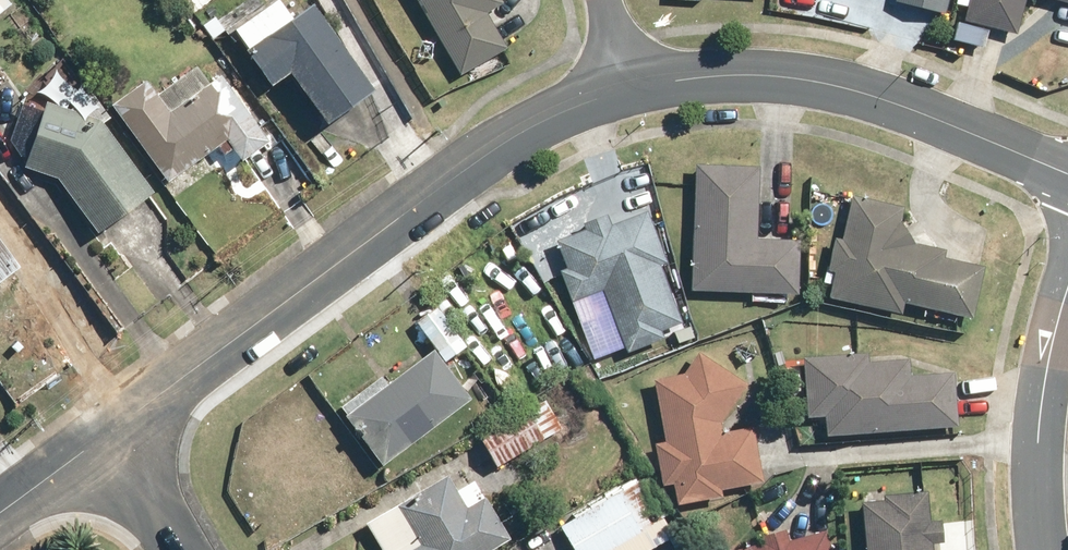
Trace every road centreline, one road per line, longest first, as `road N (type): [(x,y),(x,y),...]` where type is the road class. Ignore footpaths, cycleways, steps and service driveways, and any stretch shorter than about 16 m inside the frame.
road 1 (residential): [(632,86),(516,134),(108,437)]
road 2 (residential): [(1067,175),(883,100),(831,88),(732,77),(632,86)]
road 3 (residential): [(1045,549),(1036,447),(1067,297)]
road 4 (residential): [(108,437),(0,514)]
road 5 (residential): [(176,549),(108,437)]

